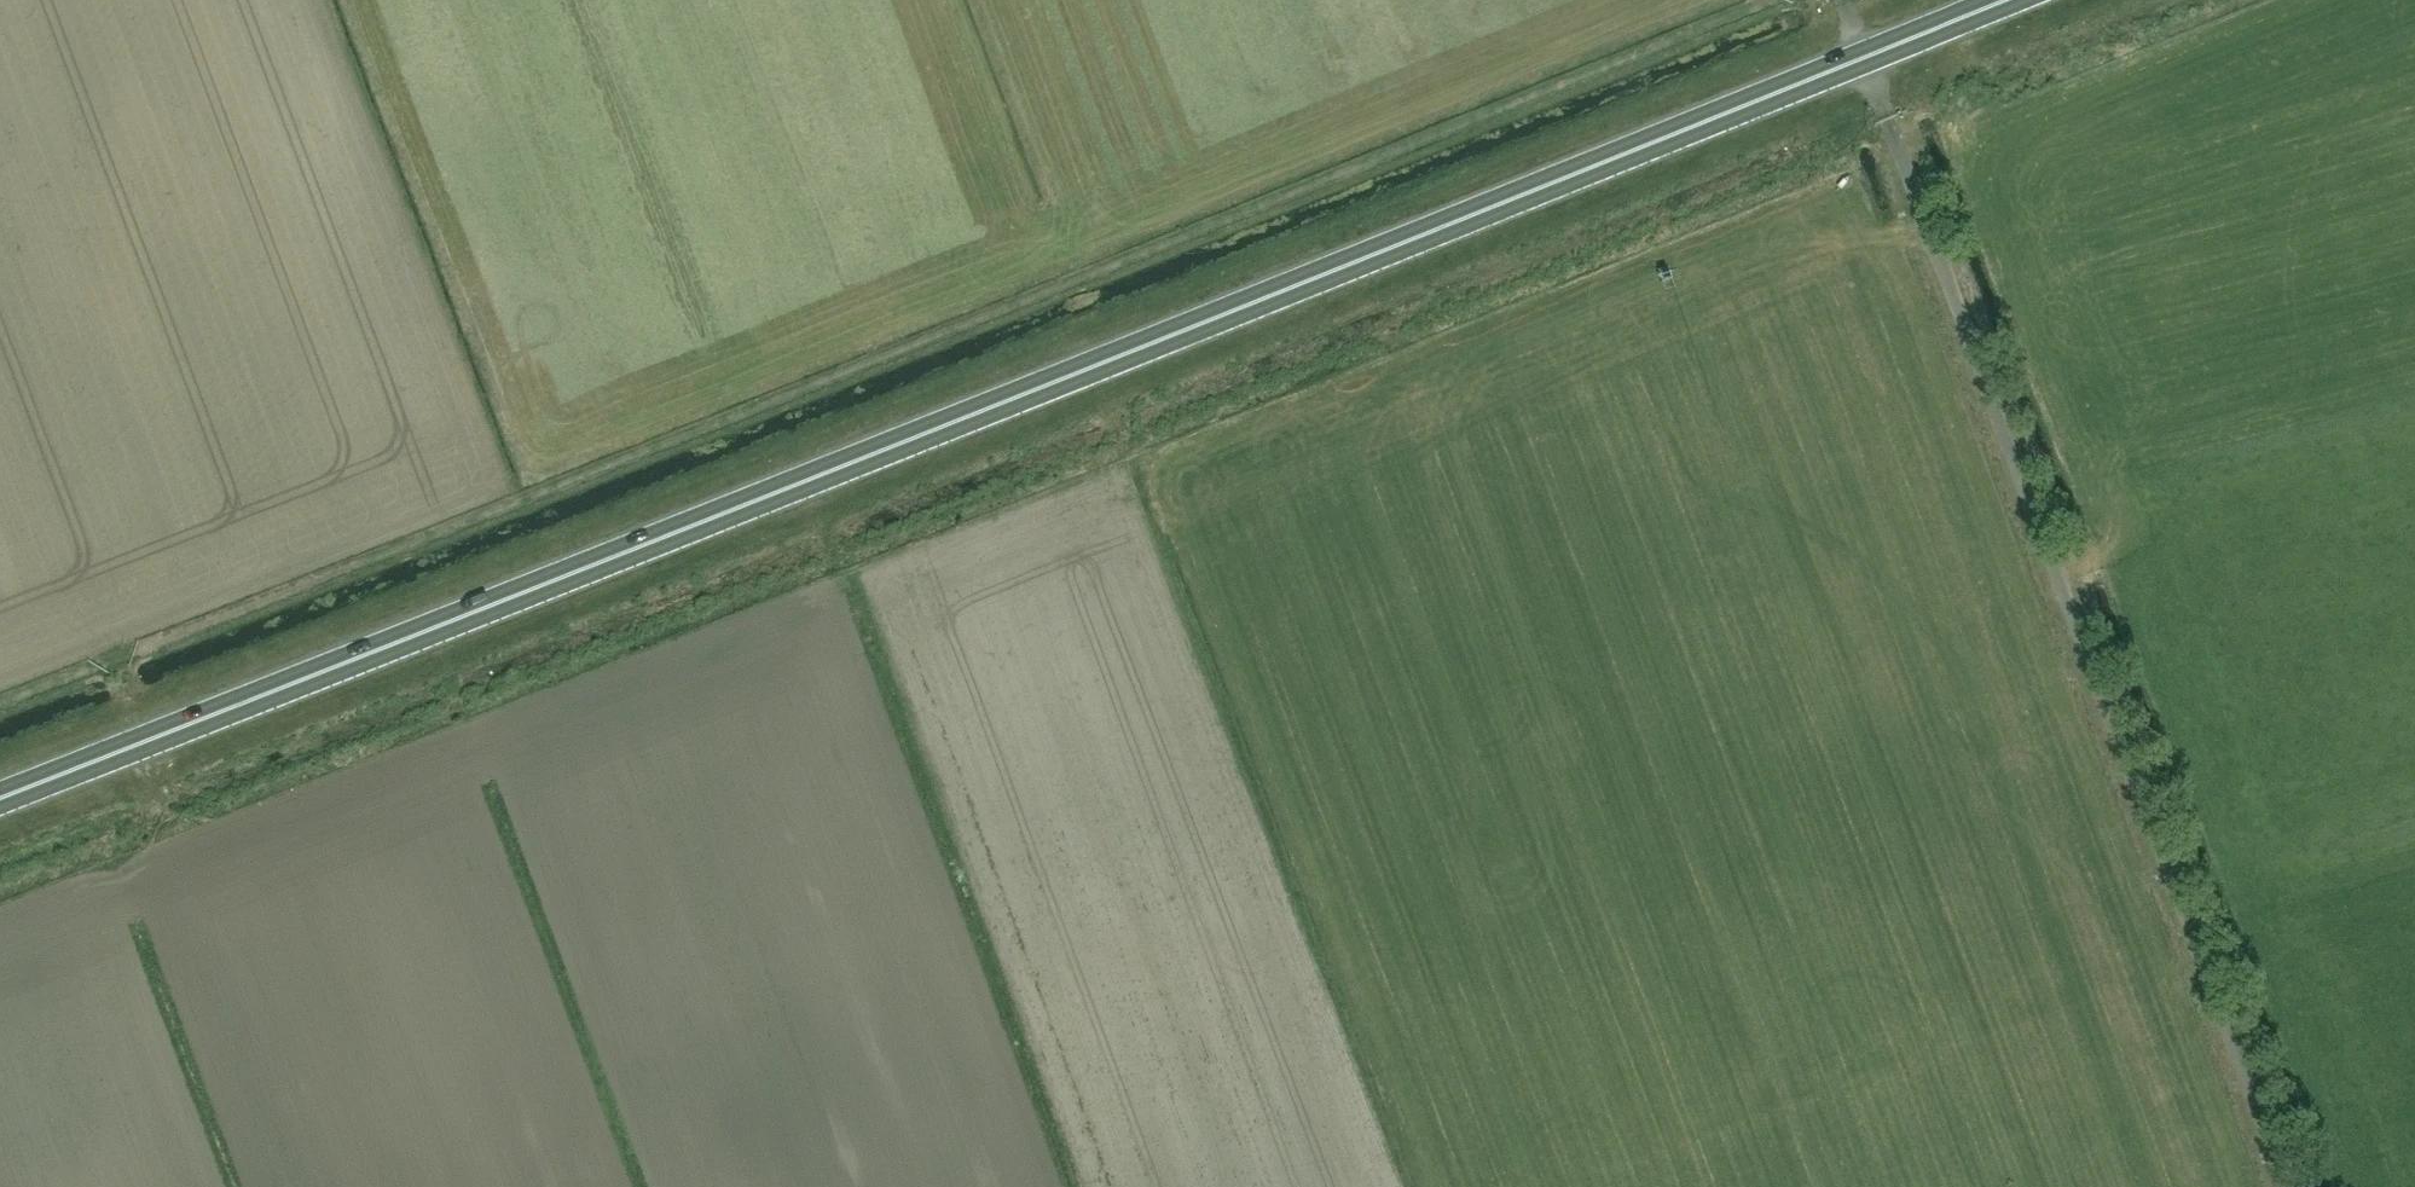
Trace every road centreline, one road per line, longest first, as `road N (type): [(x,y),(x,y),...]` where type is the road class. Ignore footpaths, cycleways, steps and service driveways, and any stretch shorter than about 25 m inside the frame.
road 1 (trunk): [(0,799),(2009,0)]
road 2 (unclassified): [(2287,1186),(1890,120)]

